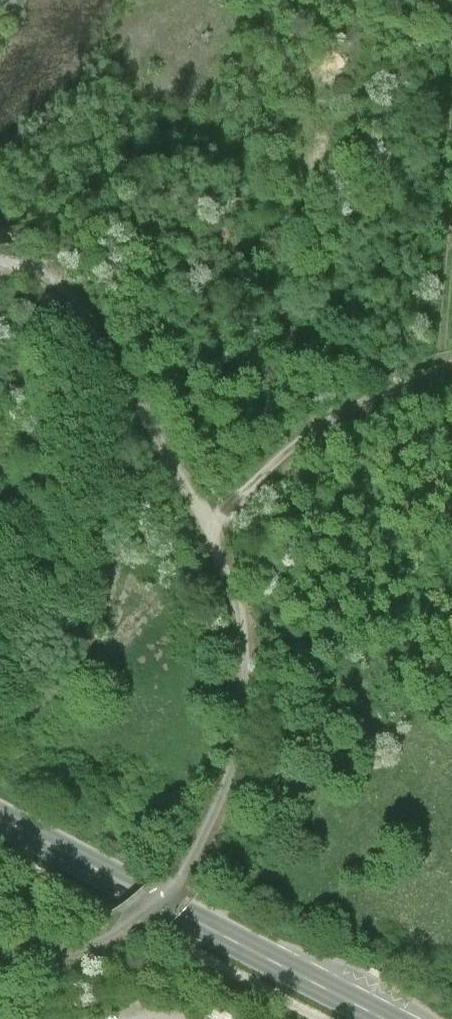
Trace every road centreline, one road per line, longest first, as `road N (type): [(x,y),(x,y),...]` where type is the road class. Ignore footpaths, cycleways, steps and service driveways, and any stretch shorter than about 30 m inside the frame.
road 1 (track): [(0,947),(60,962),(118,933),(179,879),(220,808),(246,687),(230,583),(209,525),(332,423),(451,367)]
road 2 (secondary): [(387,1018),(0,816)]
road 3 (track): [(0,266),(52,278),(73,304),(209,525)]

